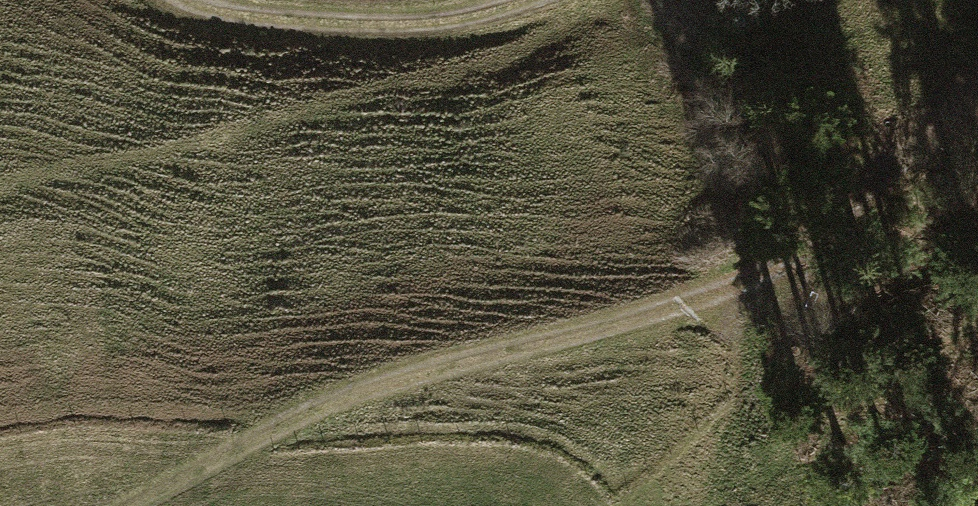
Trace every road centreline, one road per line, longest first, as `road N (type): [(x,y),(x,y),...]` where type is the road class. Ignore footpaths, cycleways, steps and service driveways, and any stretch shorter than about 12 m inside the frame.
road 1 (track): [(977,97),(865,193),(704,305),(358,405),(142,505)]
road 2 (track): [(167,0),(276,35),(478,31),(550,0)]

